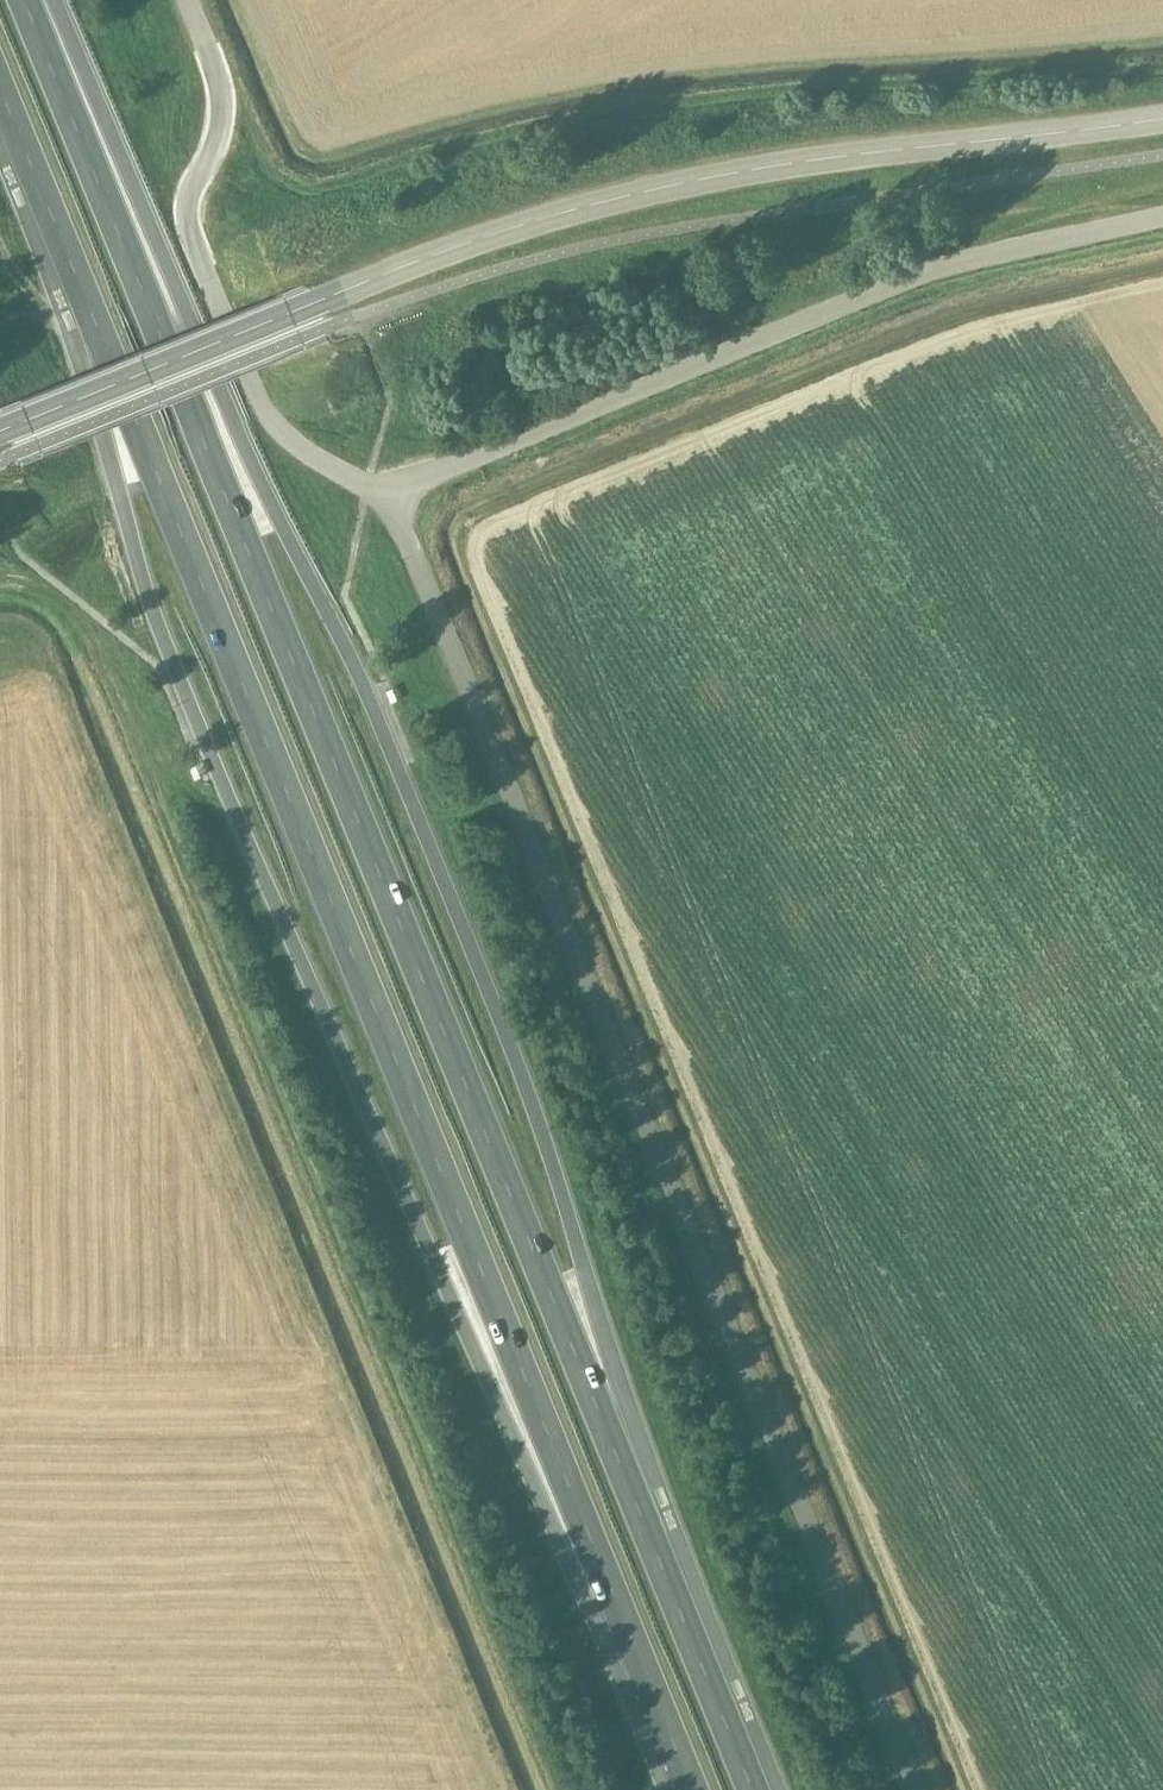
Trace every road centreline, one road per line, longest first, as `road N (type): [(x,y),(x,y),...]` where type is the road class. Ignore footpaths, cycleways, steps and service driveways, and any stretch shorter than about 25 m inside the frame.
road 1 (trunk): [(753,1789),(23,0)]
road 2 (trunk): [(0,87),(692,1789)]
road 3 (unclassified): [(916,1789),(386,492)]
road 4 (unclassified): [(0,429),(341,290),(575,208),(783,163),(1162,118)]
road 5 (unclassified): [(386,492),(919,274),(1162,216)]
road 6 (unclassified): [(386,492),(318,458),(268,417),(193,243),(188,195),(214,144),(220,103),(187,0)]

